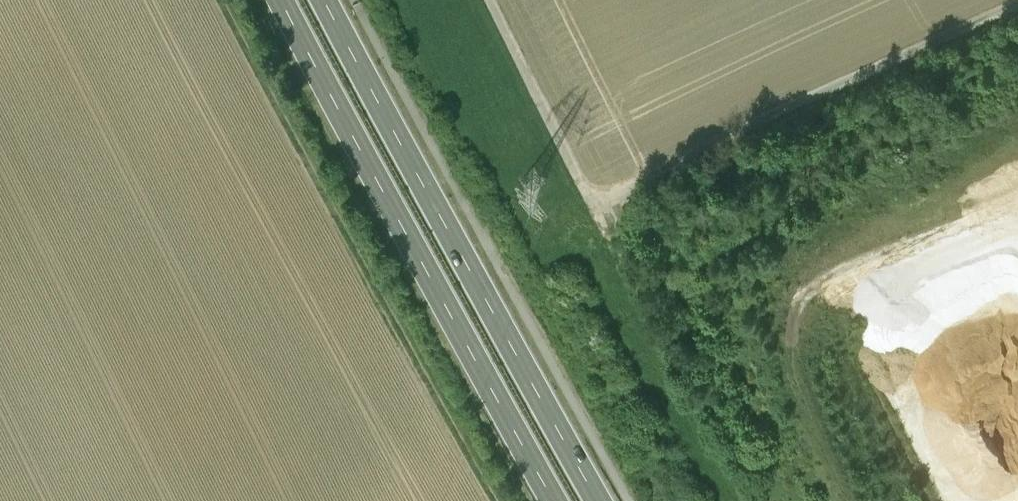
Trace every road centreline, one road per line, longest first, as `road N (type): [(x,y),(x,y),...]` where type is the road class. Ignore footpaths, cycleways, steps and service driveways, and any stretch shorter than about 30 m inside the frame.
road 1 (track): [(481,0),(579,194),(661,172),(1004,0)]
road 2 (primary): [(603,500),(325,0)]
road 3 (primary): [(282,0),(552,500)]
road 4 (track): [(227,0),(491,500)]

